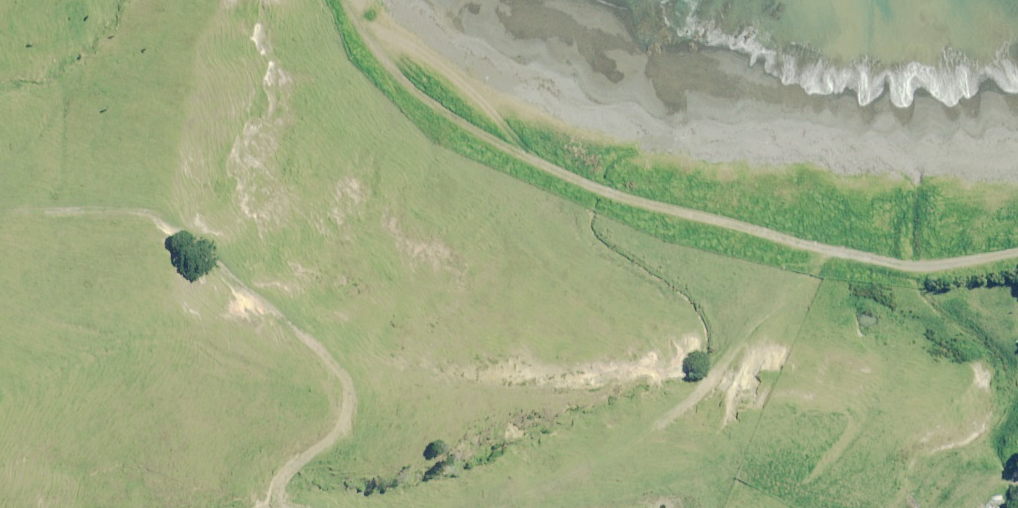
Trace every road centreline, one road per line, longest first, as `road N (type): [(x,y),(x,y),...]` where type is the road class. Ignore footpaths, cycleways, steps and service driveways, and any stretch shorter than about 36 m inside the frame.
road 1 (track): [(346,0),(384,55),(444,113),(612,190),(890,259),(941,261),(1017,248)]
road 2 (track): [(283,507),(287,466),(340,431),(338,373),(293,325),(147,212),(0,218)]
road 3 (track): [(800,238),(750,324),(682,400),(555,481),(495,507)]
road 4 (track): [(860,507),(731,474),(676,502),(598,507)]

